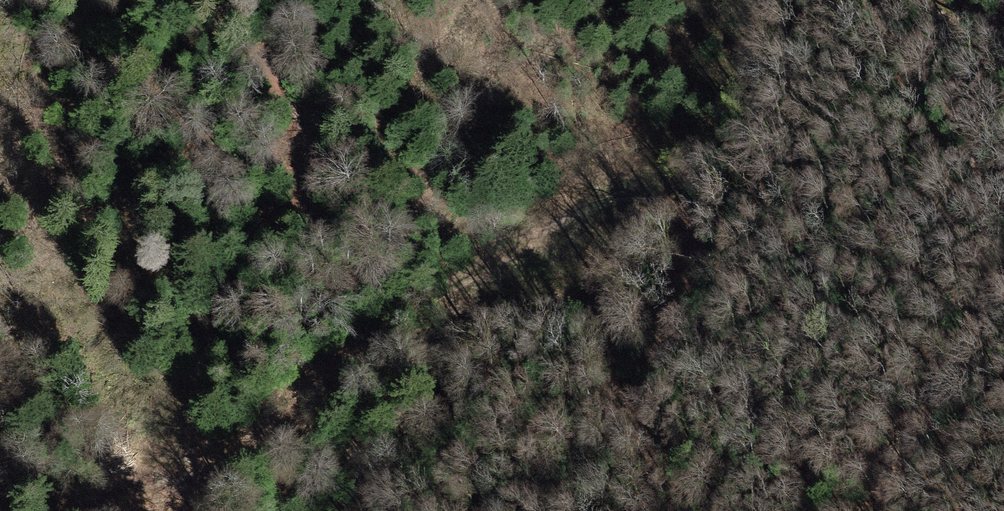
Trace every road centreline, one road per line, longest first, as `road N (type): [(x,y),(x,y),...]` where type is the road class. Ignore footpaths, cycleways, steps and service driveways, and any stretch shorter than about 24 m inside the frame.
road 1 (track): [(148,491),(251,266),(401,104),(470,0)]
road 2 (track): [(521,225),(456,288),(295,415),(100,510)]
road 3 (track): [(521,225),(595,189),(632,186),(684,245),(687,273),(650,348),(639,405),(644,510)]
road 4 (track): [(869,510),(1003,278)]

